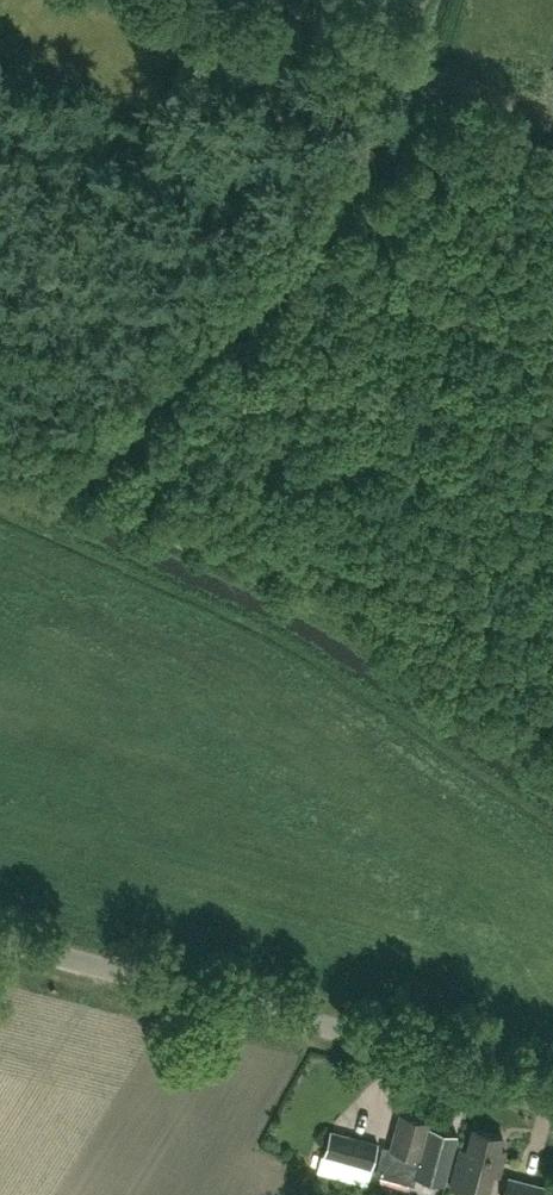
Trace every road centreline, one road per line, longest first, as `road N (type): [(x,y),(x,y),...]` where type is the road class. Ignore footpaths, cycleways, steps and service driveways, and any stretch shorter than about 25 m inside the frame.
road 1 (unclassified): [(552,1090),(0,940)]
road 2 (unclassified): [(552,139),(415,77),(280,0)]

